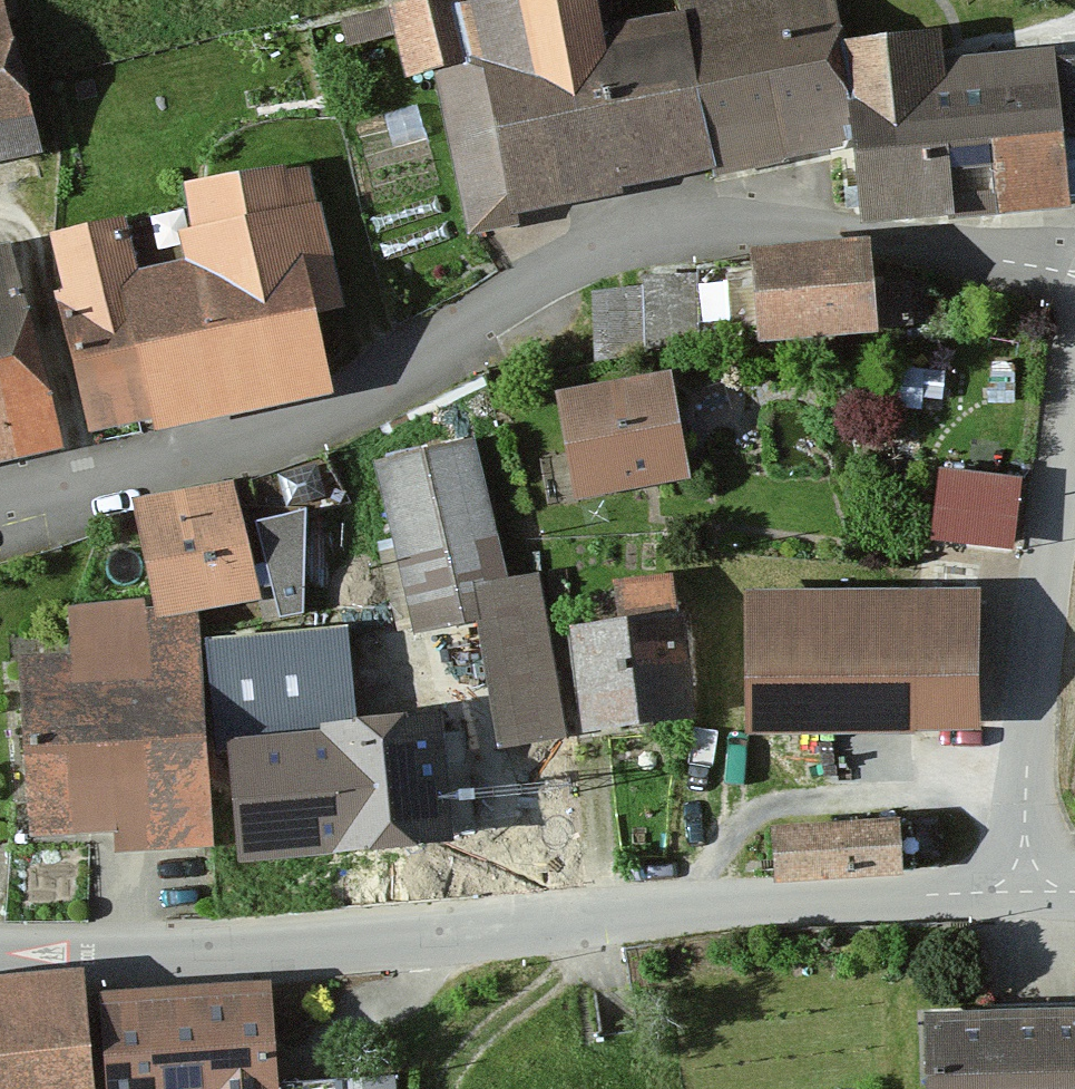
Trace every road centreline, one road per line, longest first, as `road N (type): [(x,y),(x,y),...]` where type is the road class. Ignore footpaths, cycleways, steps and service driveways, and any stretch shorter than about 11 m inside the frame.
road 1 (residential): [(0,500),(318,419),(547,276),(641,237),(795,232),(1074,271)]
road 2 (tertiary): [(0,945),(352,948),(1025,890)]
road 3 (unclassified): [(1025,890),(1034,684),(1074,442)]

